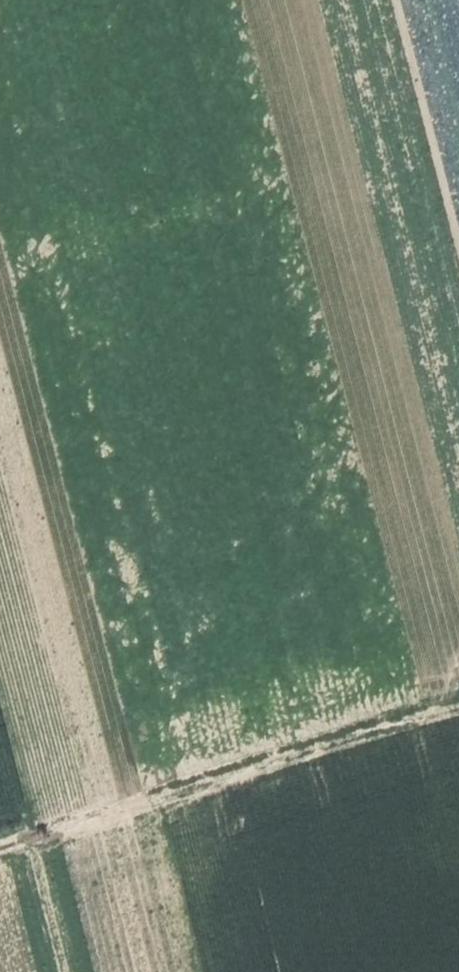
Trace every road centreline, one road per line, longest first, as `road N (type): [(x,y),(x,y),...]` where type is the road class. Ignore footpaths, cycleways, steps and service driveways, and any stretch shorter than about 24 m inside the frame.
road 1 (track): [(458,706),(0,848)]

